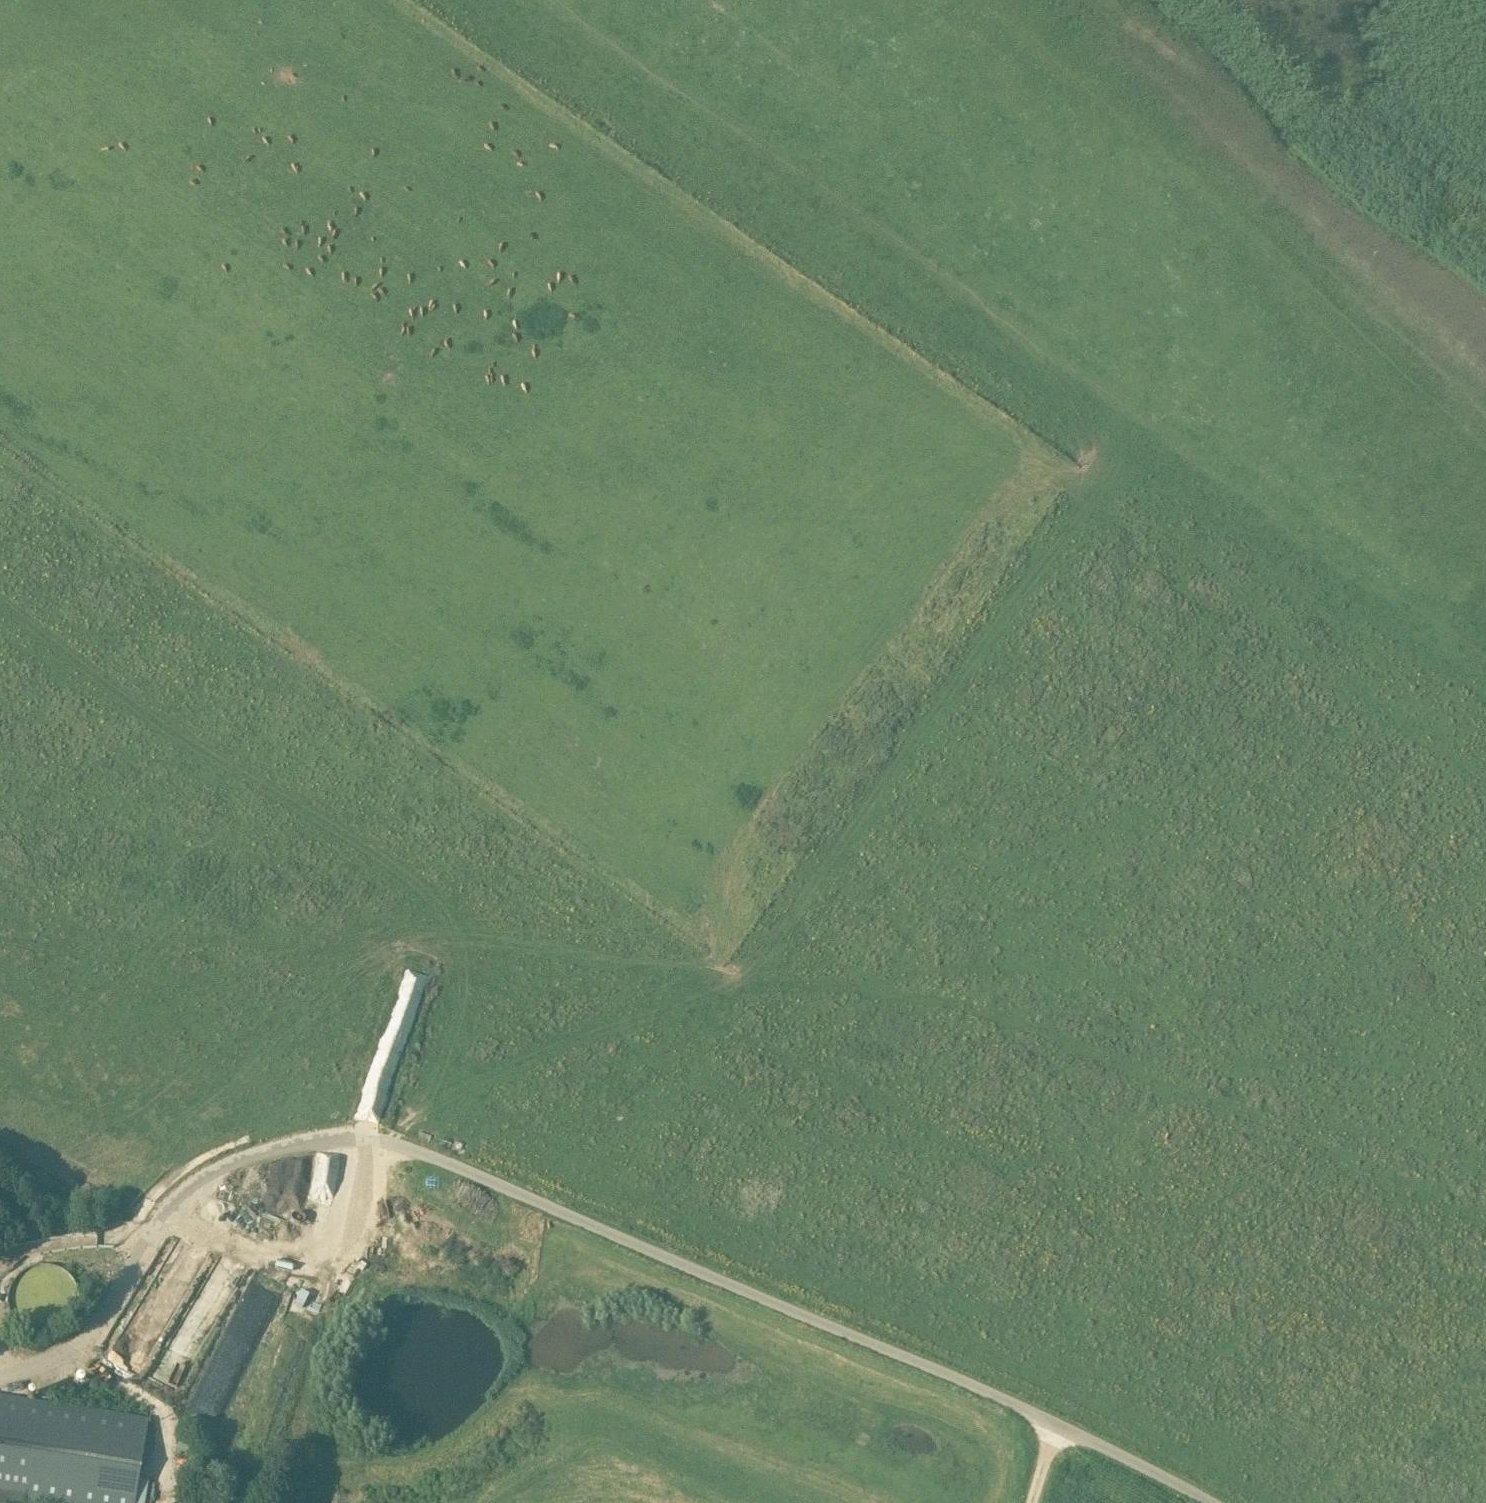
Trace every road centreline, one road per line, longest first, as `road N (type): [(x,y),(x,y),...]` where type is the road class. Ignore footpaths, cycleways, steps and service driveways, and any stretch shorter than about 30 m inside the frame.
road 1 (track): [(1212,1502),(1057,1426),(470,1175),(376,1144),(292,1145)]

